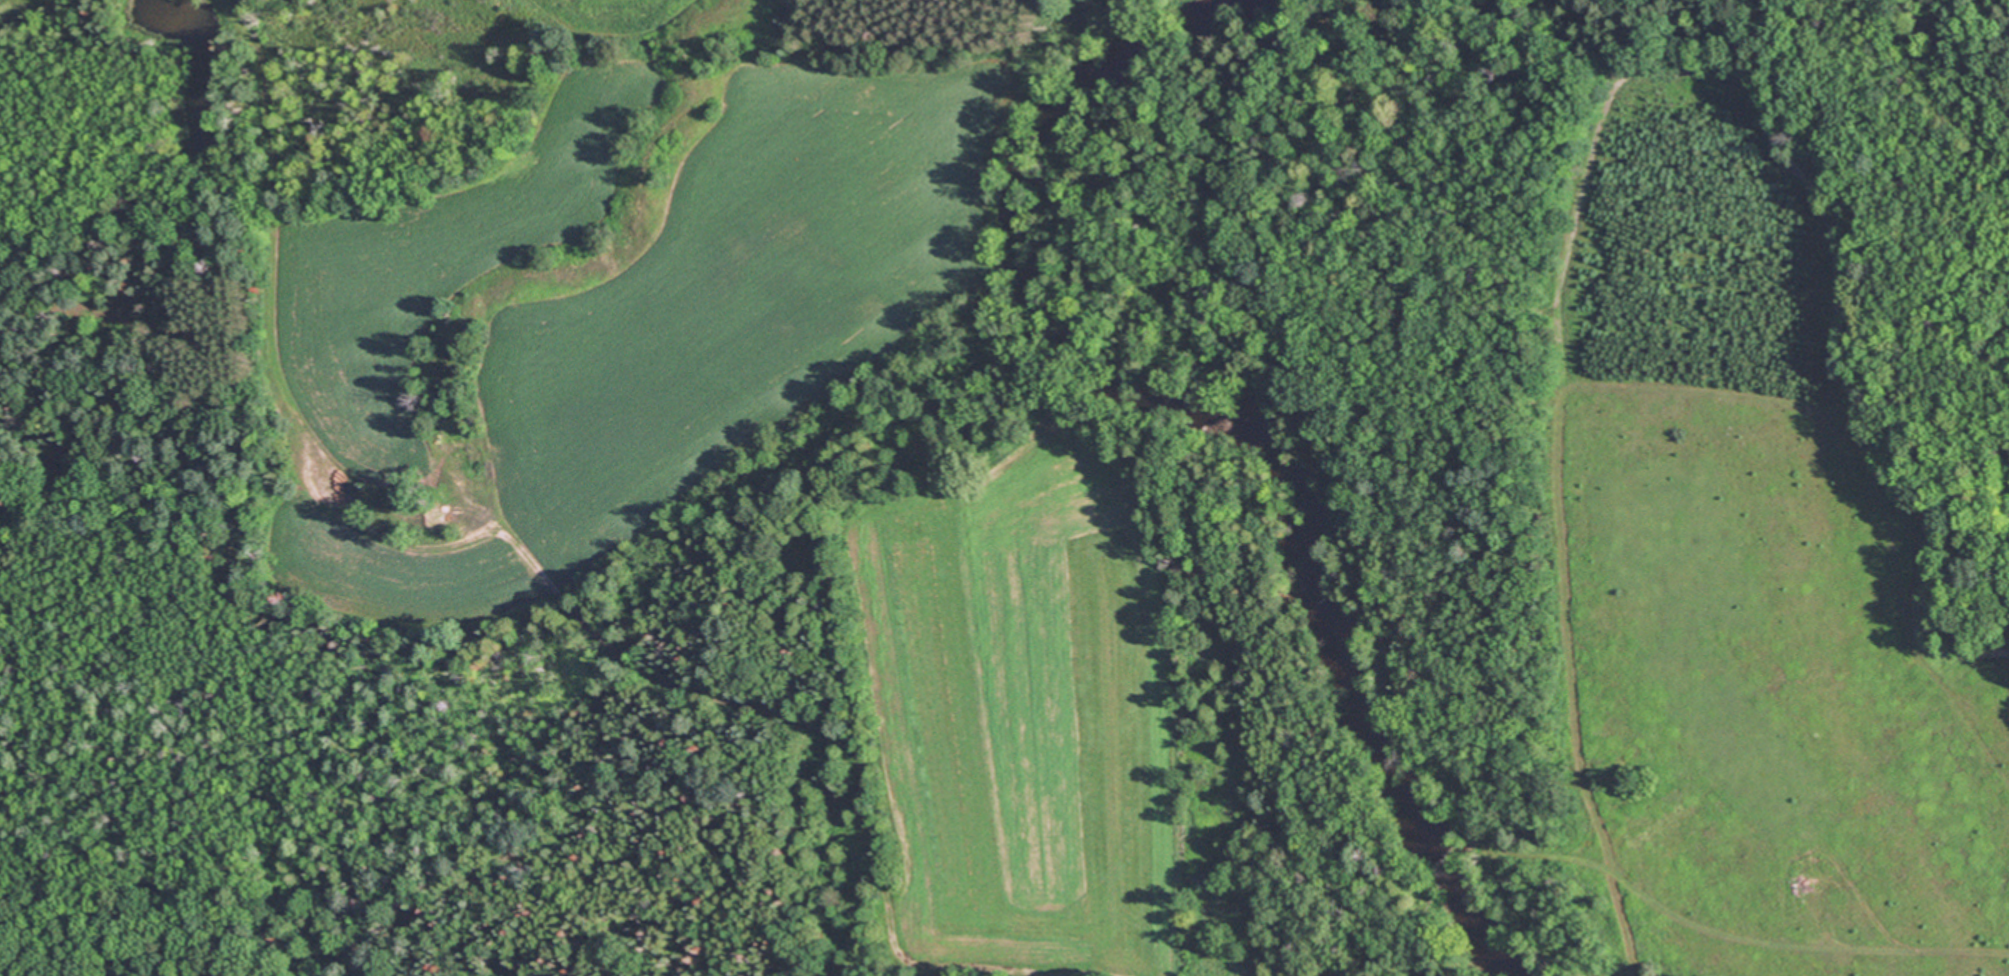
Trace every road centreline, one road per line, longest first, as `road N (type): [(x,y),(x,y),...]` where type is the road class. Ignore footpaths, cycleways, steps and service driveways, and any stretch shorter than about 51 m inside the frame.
road 1 (track): [(294,473),(328,512),(403,547),(498,534),(519,546),(628,665),(677,694),(831,733),(852,747),(860,814),(898,947),(920,966),(1074,975)]

